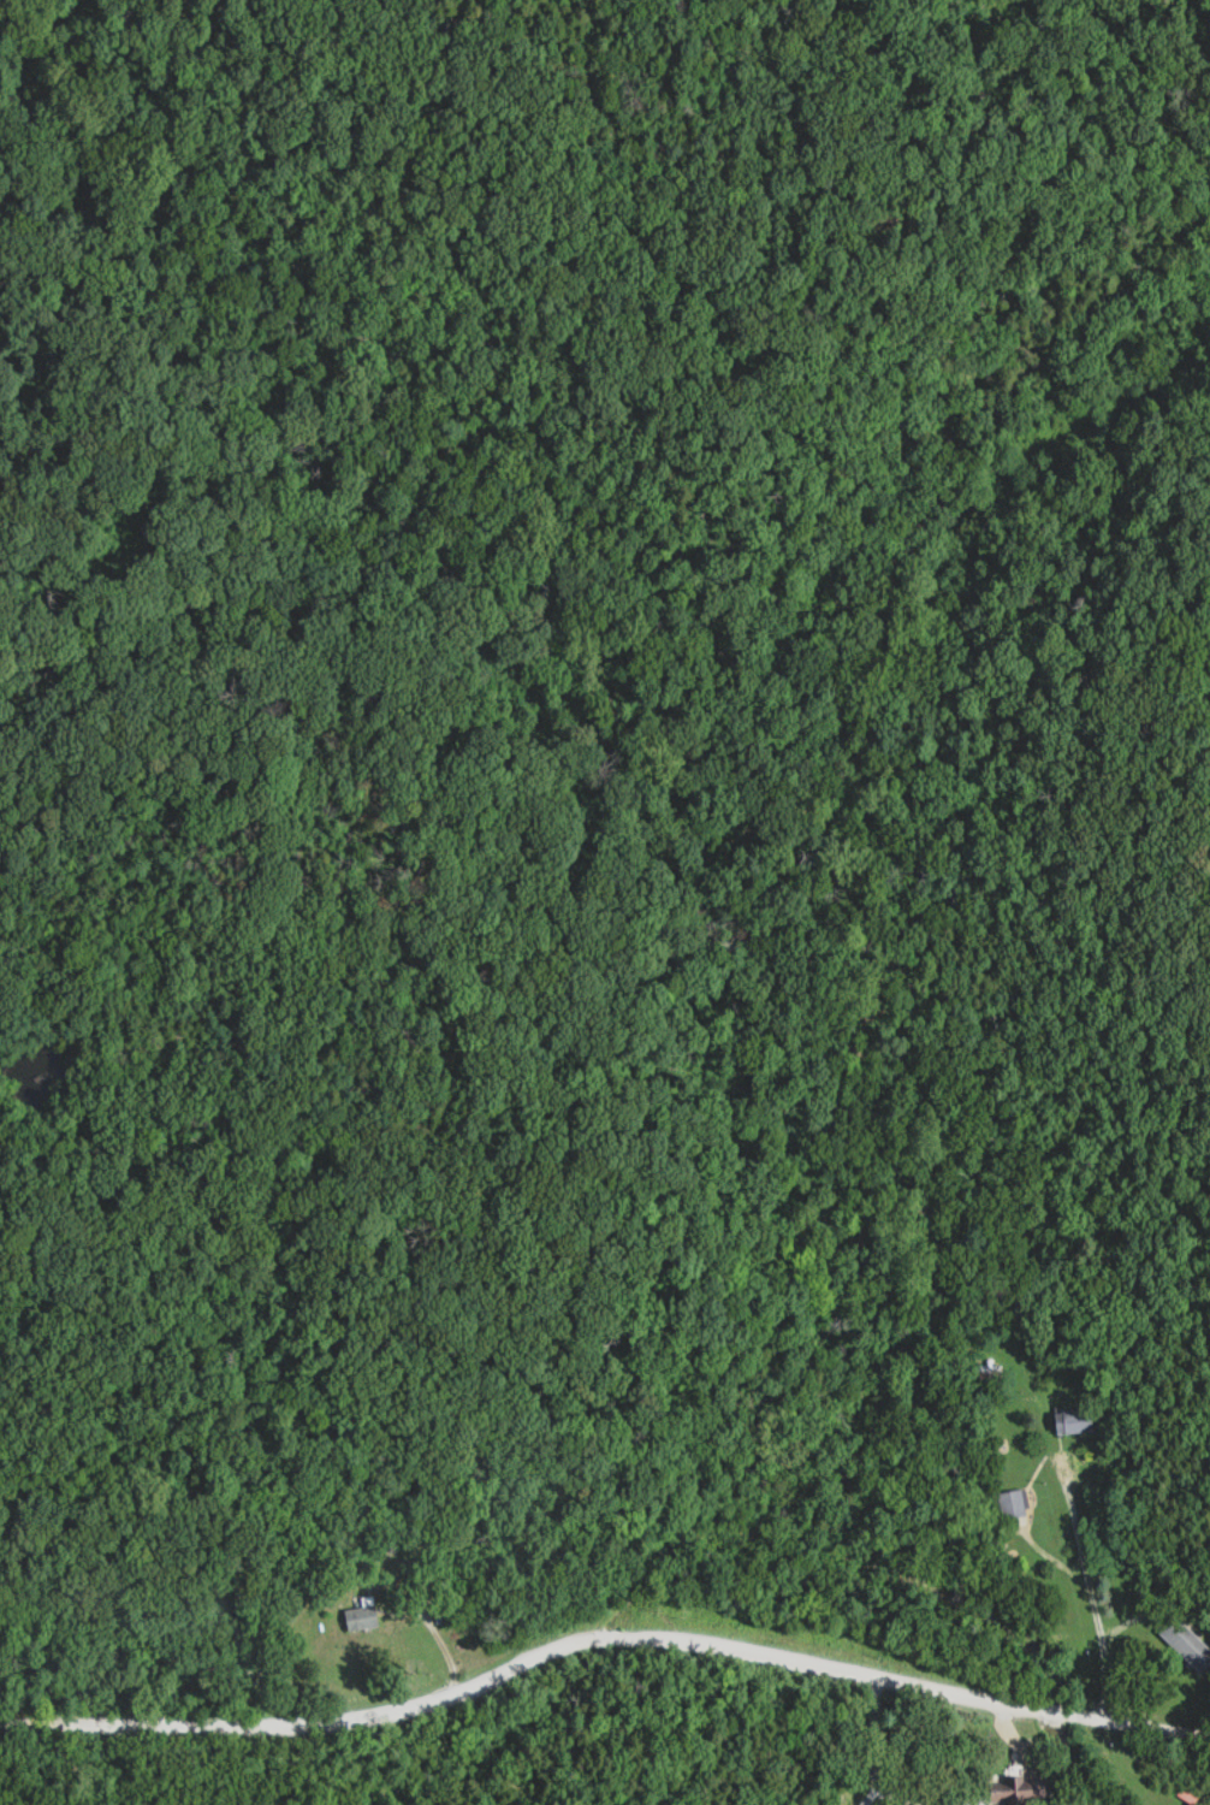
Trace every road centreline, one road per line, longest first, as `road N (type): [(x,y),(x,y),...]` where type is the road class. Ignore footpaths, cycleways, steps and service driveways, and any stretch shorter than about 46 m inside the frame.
road 1 (residential): [(1209,1741),(1024,1715),(729,1645),(600,1637),(548,1646),(431,1705),(322,1728),(0,1724)]

